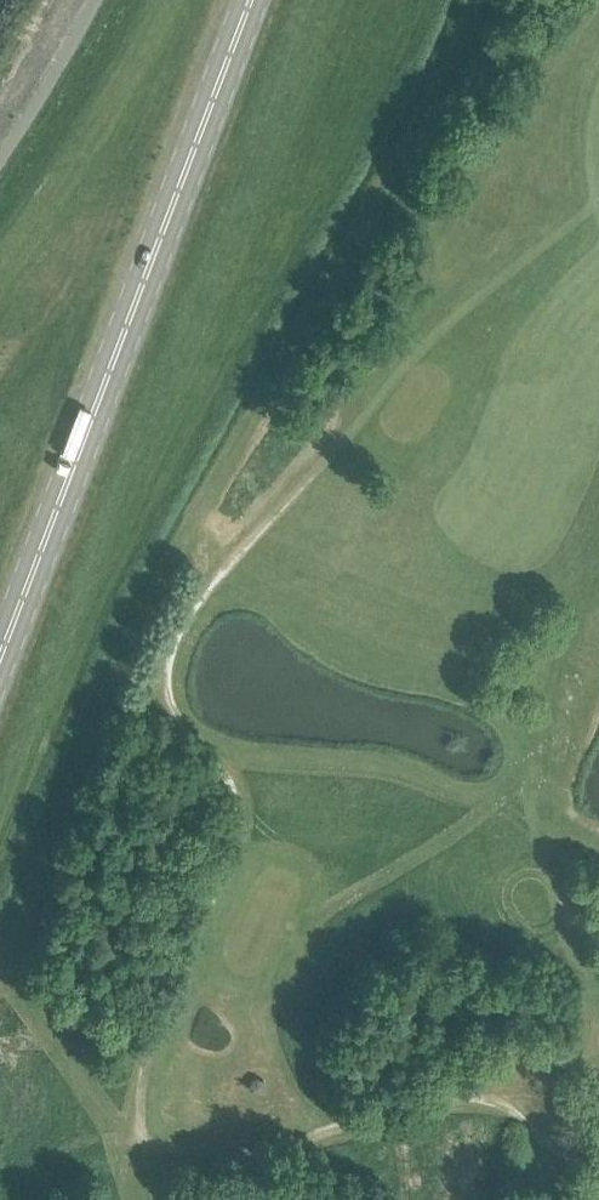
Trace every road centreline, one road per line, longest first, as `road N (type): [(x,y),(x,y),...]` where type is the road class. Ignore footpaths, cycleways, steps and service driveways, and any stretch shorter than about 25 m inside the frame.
road 1 (primary): [(0,654),(250,0)]

